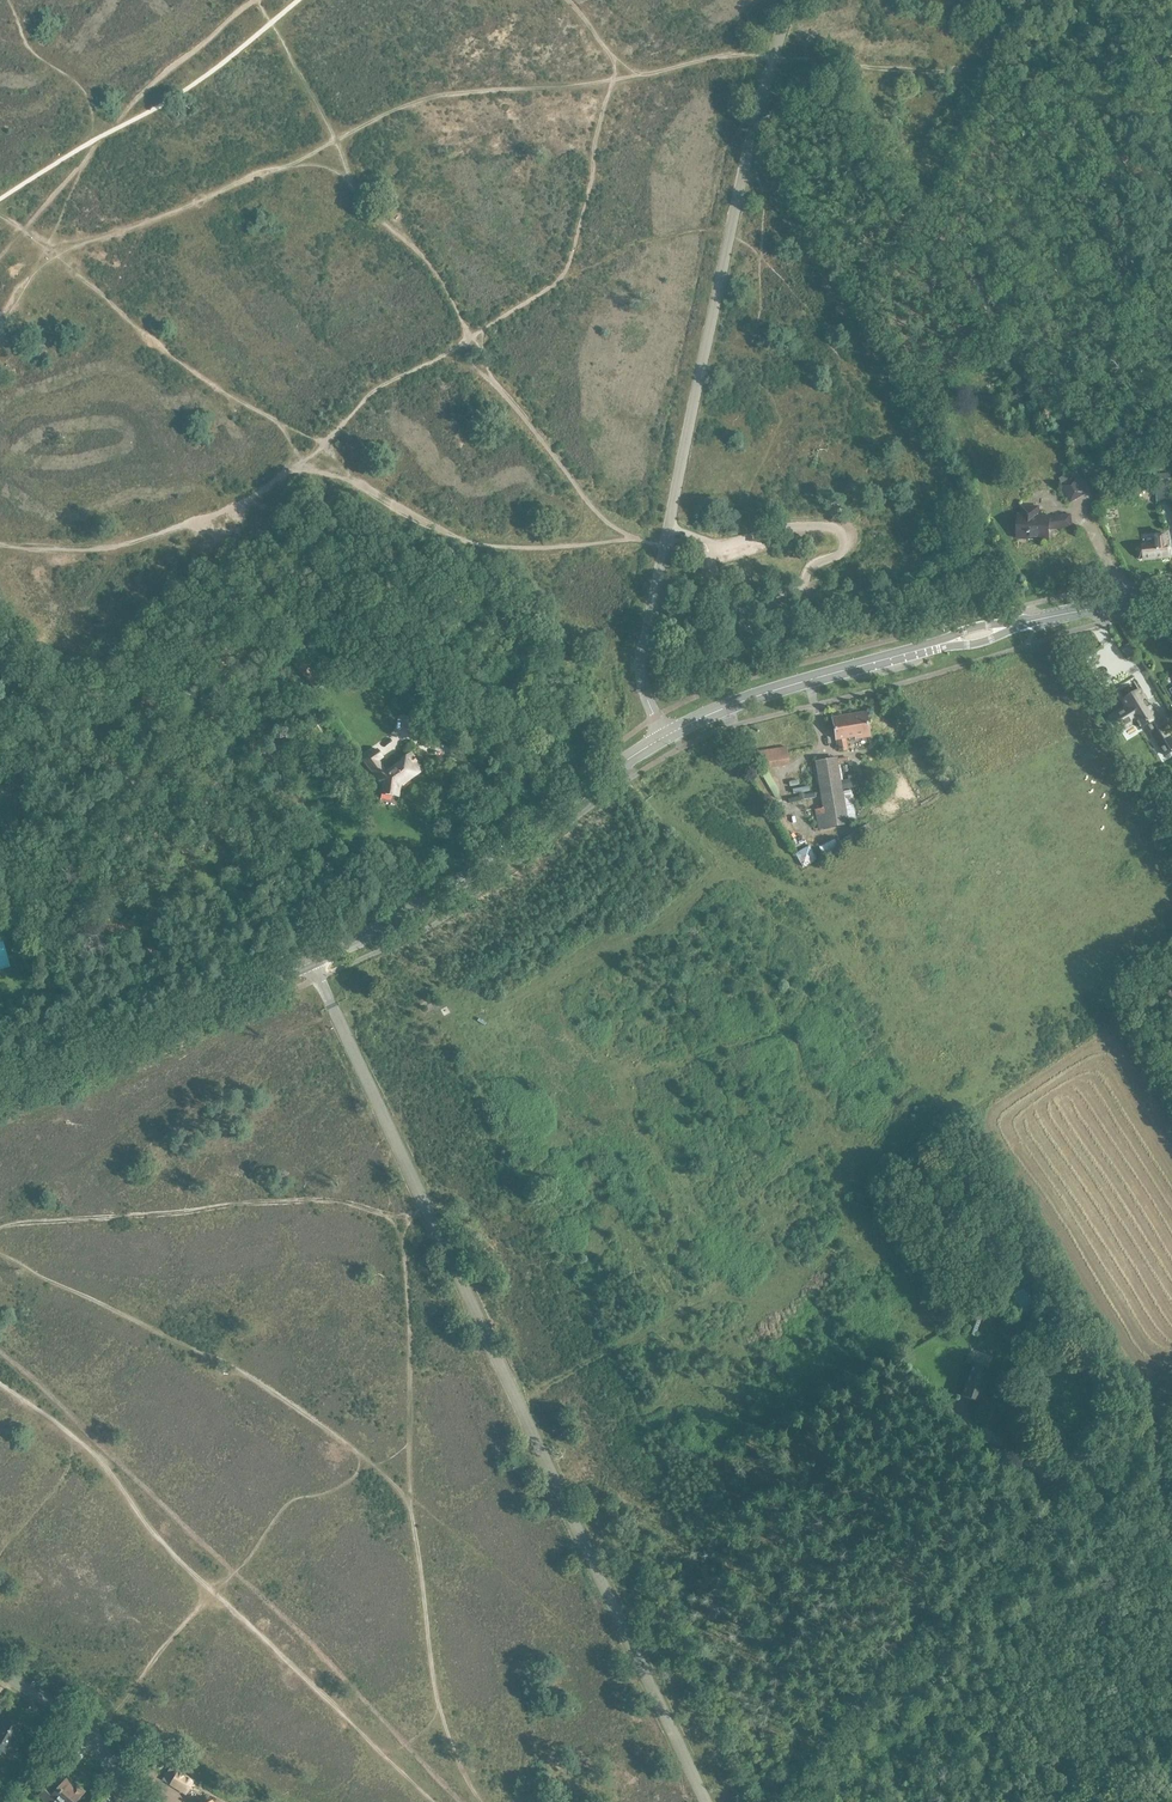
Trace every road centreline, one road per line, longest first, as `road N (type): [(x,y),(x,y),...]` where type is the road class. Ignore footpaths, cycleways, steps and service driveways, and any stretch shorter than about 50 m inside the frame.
road 1 (unclassified): [(705,1801),(415,1177),(306,966)]
road 2 (unclassified): [(667,734),(640,667),(729,230),(792,0)]
road 3 (unclassified): [(779,1801),(973,1582),(1171,1403)]
road 4 (secondary): [(306,966),(449,890),(667,734)]
road 5 (track): [(497,1011),(668,920),(721,872),(720,853),(647,798),(629,760)]
road 6 (track): [(668,531),(724,545),(788,526),(836,527),(844,536),(844,549),(813,566),(798,589),(753,609),(731,602),(710,560)]
road 7 (secondary): [(0,1094),(306,966)]
road 8 (secondary): [(667,734),(739,701),(942,644)]
road 9 (residential): [(136,1801),(71,1711),(0,1674)]
road 10 (secondary): [(1040,618),(1171,597)]

